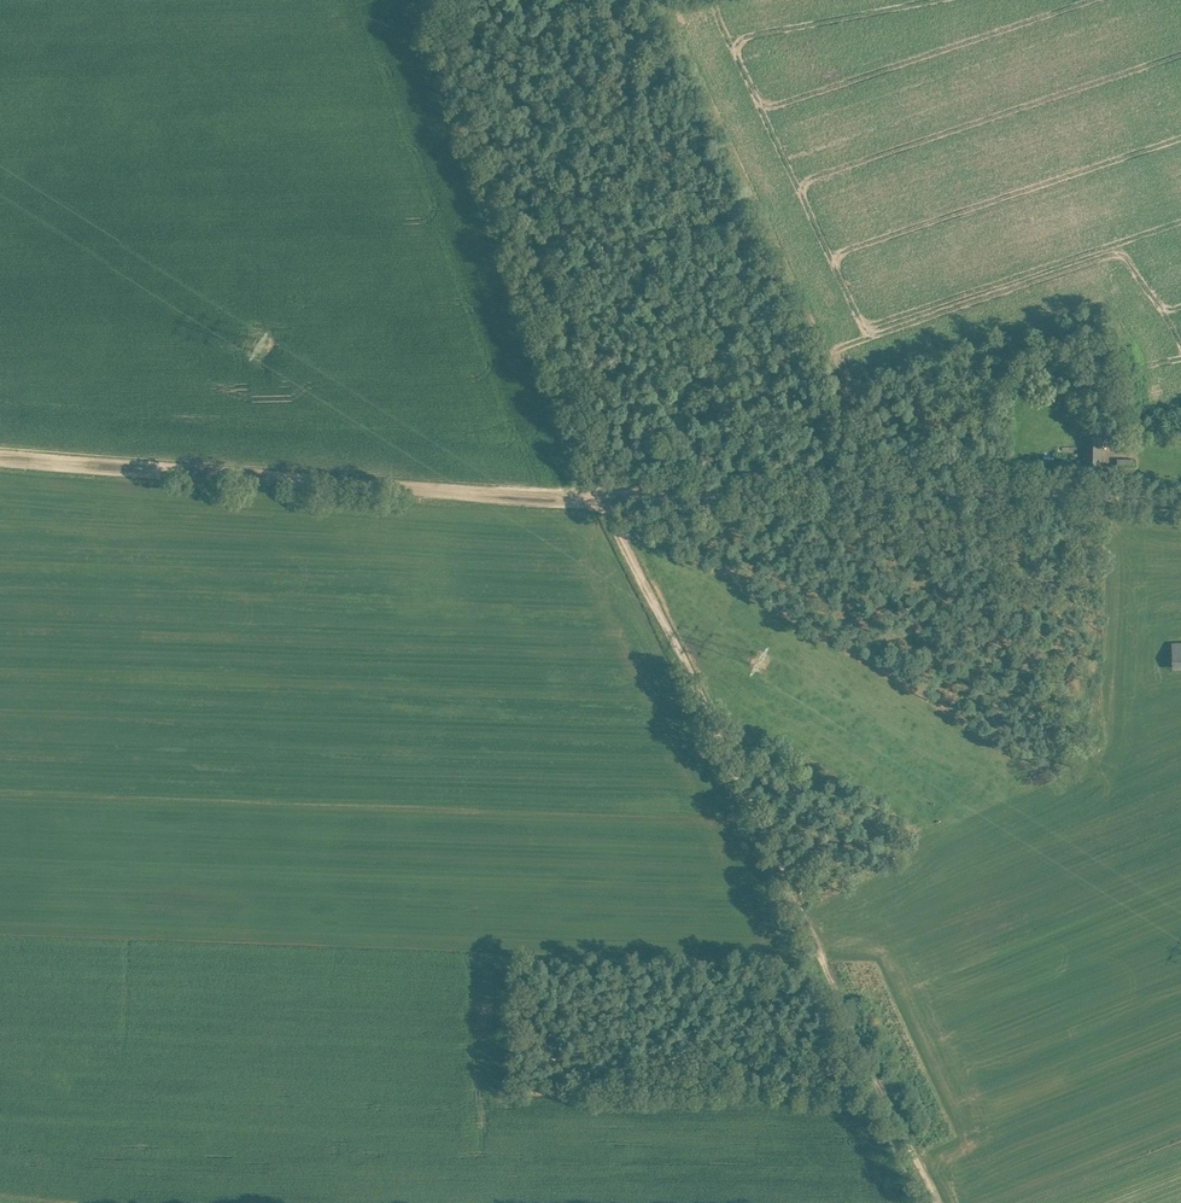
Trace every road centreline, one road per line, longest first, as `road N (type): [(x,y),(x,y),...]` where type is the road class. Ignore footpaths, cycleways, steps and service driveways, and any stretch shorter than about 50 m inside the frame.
road 1 (track): [(621,519),(936,1202)]
road 2 (track): [(0,455),(544,499),(621,519)]
road 3 (track): [(456,0),(621,519)]
road 4 (track): [(1180,496),(895,482)]
road 5 (track): [(621,519),(641,496),(895,482)]

